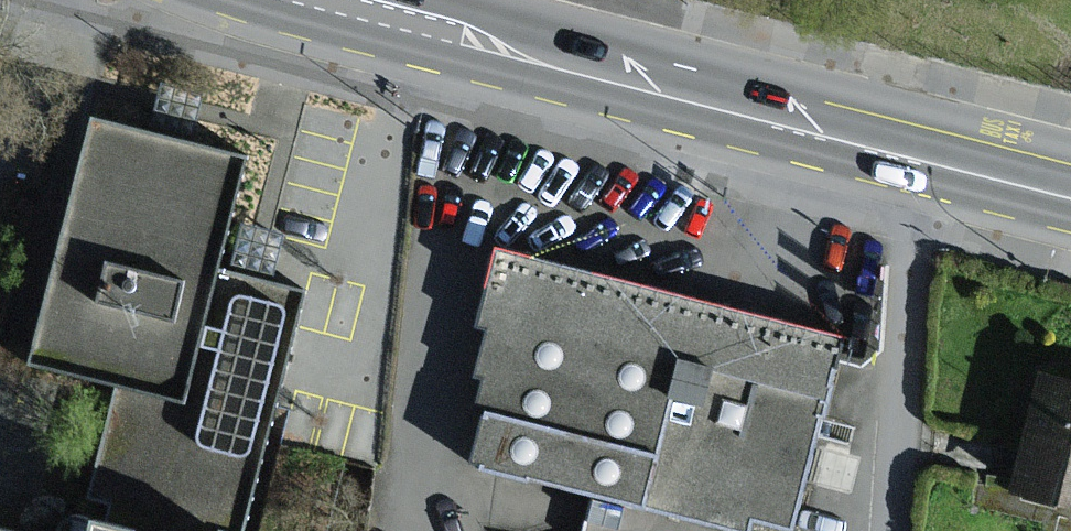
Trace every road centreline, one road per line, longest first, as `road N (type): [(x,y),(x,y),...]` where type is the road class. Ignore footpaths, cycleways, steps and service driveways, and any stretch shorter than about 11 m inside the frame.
road 1 (primary): [(919,163),(549,65)]
road 2 (residential): [(891,530),(908,220),(919,163)]
road 3 (primary): [(218,0),(337,31),(549,65)]
road 4 (primary): [(1070,201),(919,163)]
road 5 (primary): [(549,65),(423,0)]

